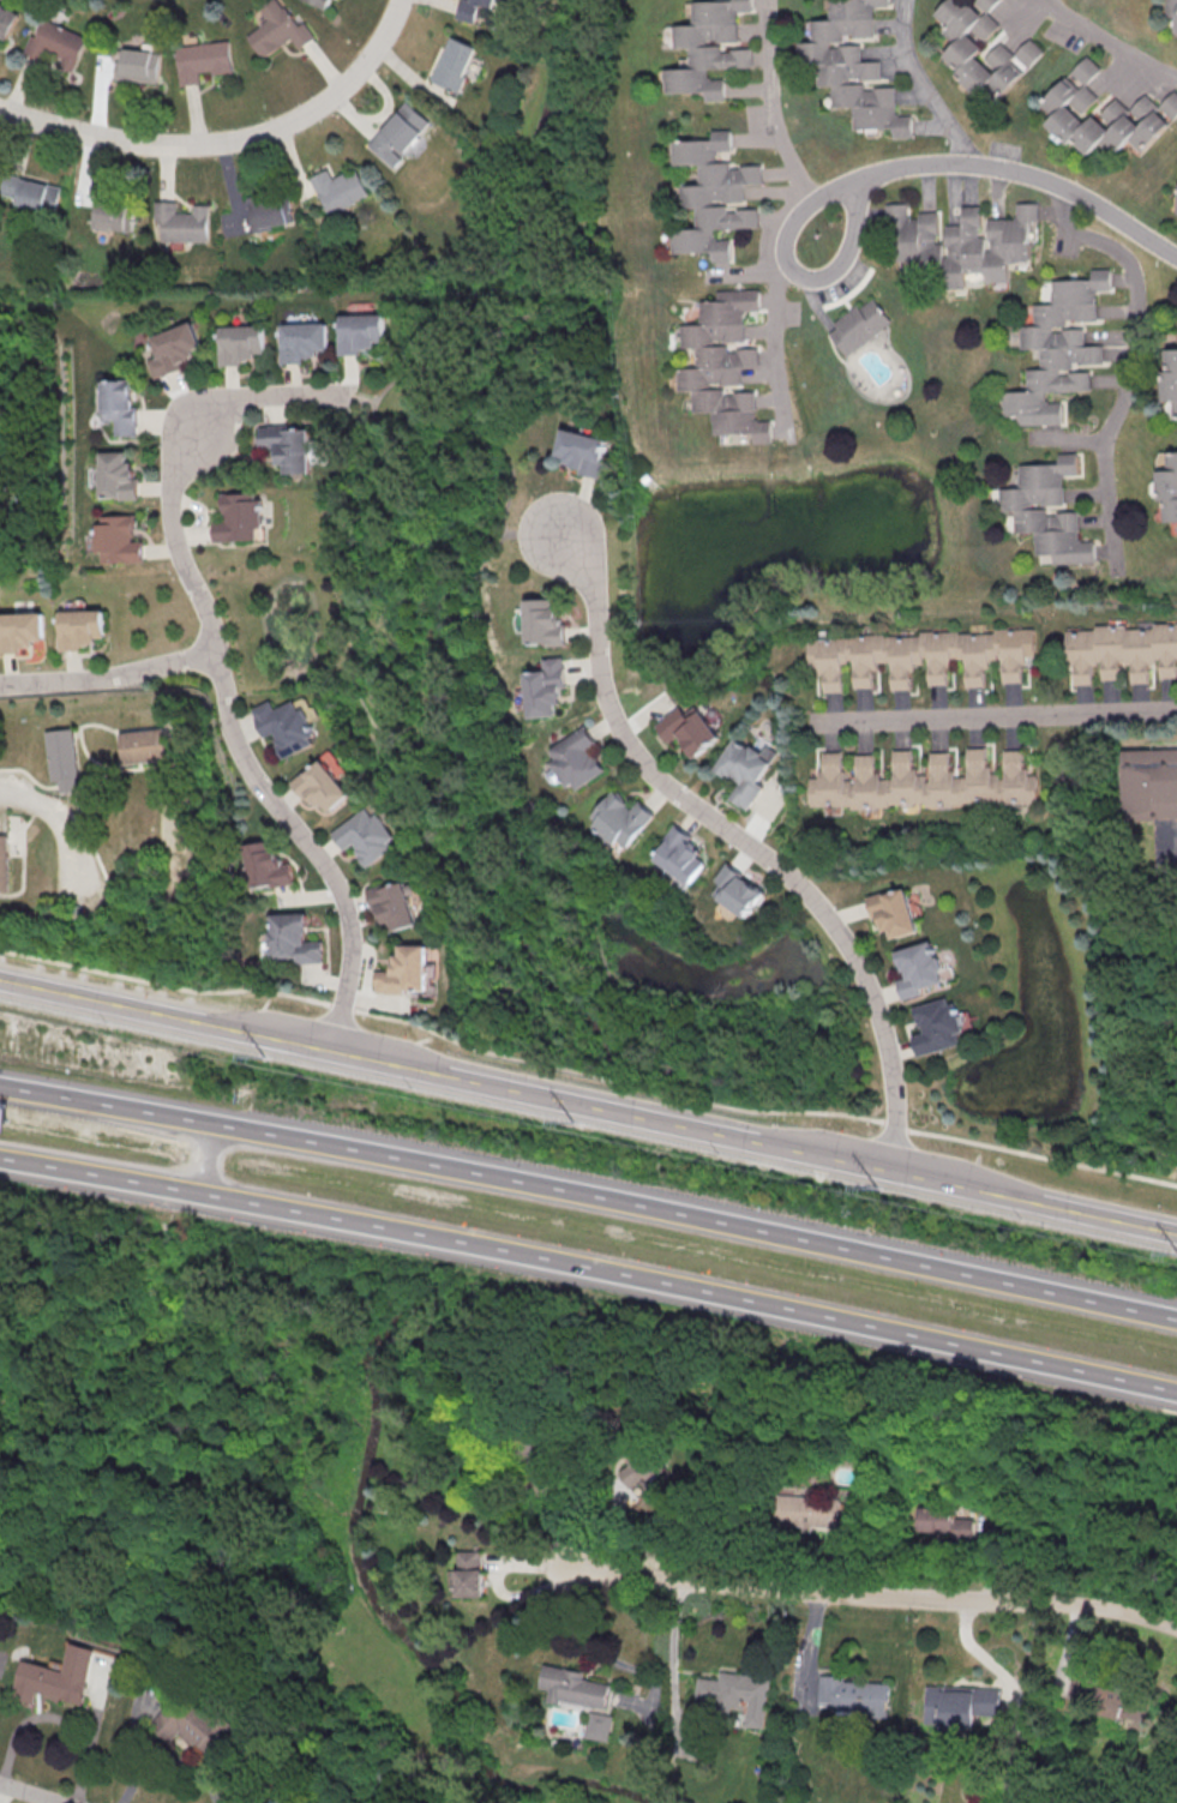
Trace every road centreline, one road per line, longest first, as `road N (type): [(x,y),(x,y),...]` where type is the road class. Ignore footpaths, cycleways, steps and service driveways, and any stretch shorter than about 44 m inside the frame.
road 1 (residential): [(332,1053),(352,960),(349,918),(338,884),(236,750),(209,614),(174,535),(168,494),(188,438),(216,410),(257,396),(359,396)]
road 2 (residential): [(564,535),(596,589),(607,690),(635,755),(801,888),(861,969),(894,1094),(888,1172)]
road 3 (motorway): [(488,1249),(1176,1396)]
road 4 (motorway): [(1176,1321),(535,1186)]
road 5 (residential): [(1176,1628),(1019,1601),(683,1582),(572,1568)]
road 6 (tertiary): [(1176,1233),(591,1110)]
road 7 (tertiary): [(547,1100),(0,981)]
road 8 (residential): [(401,0),(388,35),(350,82),(302,115),(226,143),(137,144),(0,105)]
road 9 (motorway): [(450,1171),(0,1088)]
road 10 (motorway): [(0,1157),(424,1236)]
road 11 (residential): [(1176,255),(1035,178),(968,164),(891,168),(846,194),(824,230)]
road 12 (residential): [(1176,713),(812,721)]
road 13 (residential): [(214,651),(126,674),(0,684)]

